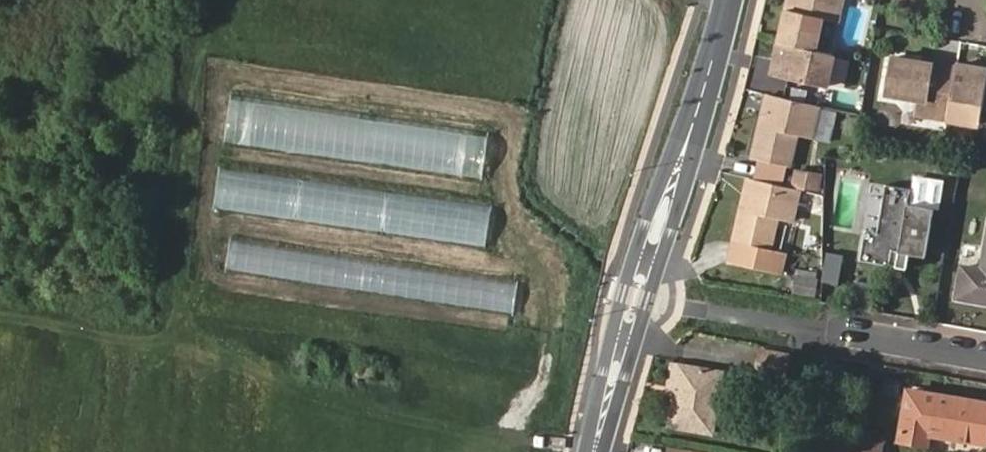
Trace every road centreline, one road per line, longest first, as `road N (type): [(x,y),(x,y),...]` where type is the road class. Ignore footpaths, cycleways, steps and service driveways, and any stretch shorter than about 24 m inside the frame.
road 1 (tertiary): [(602,451),(728,0)]
road 2 (residential): [(825,328),(985,359)]

